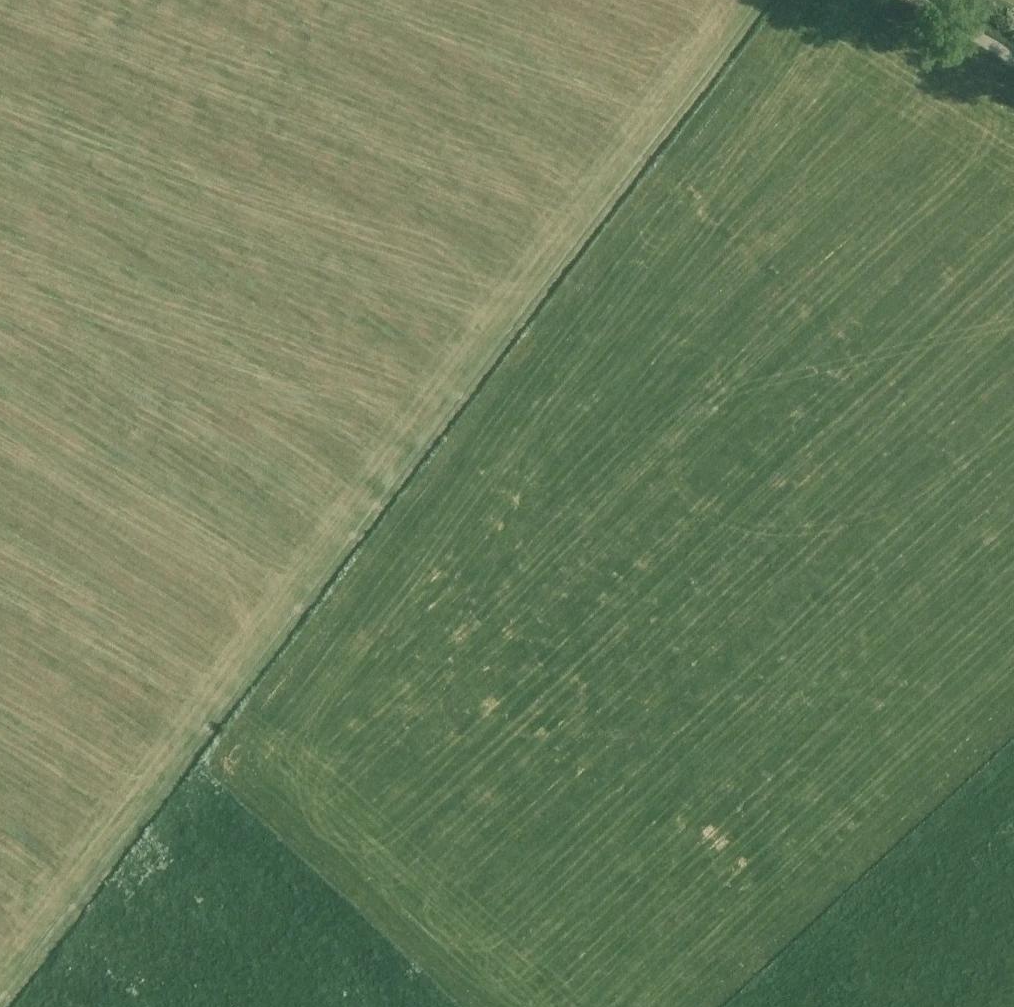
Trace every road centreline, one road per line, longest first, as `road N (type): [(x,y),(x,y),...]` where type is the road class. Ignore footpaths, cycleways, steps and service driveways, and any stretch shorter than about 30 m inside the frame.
road 1 (track): [(907,0),(1013,64)]

